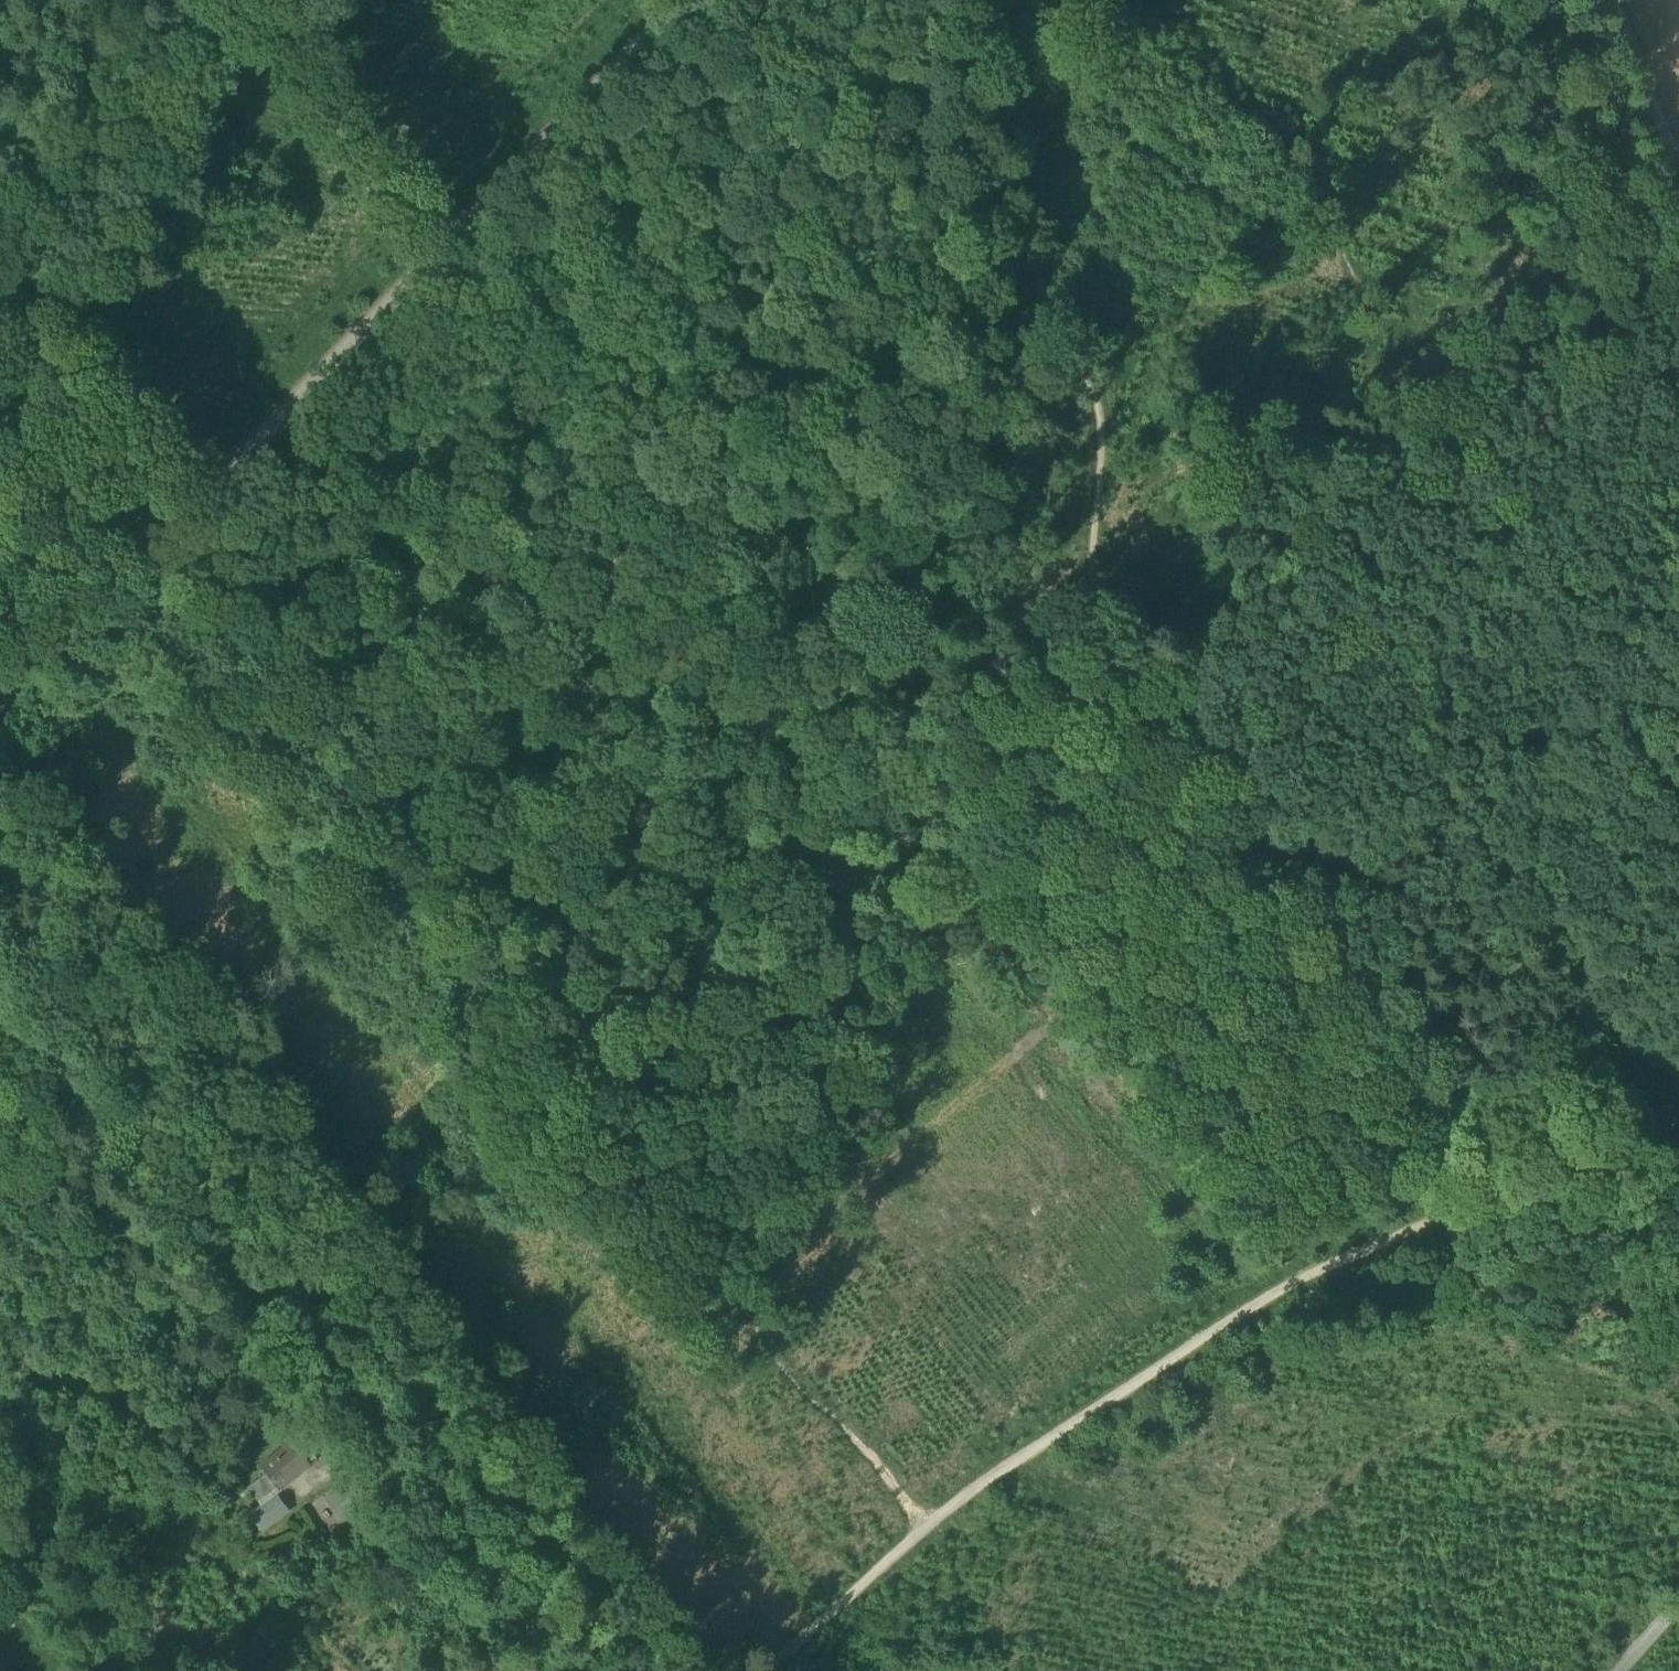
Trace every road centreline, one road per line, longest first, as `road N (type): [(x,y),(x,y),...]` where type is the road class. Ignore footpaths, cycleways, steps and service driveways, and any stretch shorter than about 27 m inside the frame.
road 1 (residential): [(177,527),(686,0)]
road 2 (track): [(927,1527),(1303,1275),(1496,1195)]
road 3 (track): [(5,289),(177,527)]
road 4 (residential): [(177,527),(0,714)]
road 5 (track): [(768,1670),(927,1527)]
road 6 (track): [(1678,172),(1613,0)]

